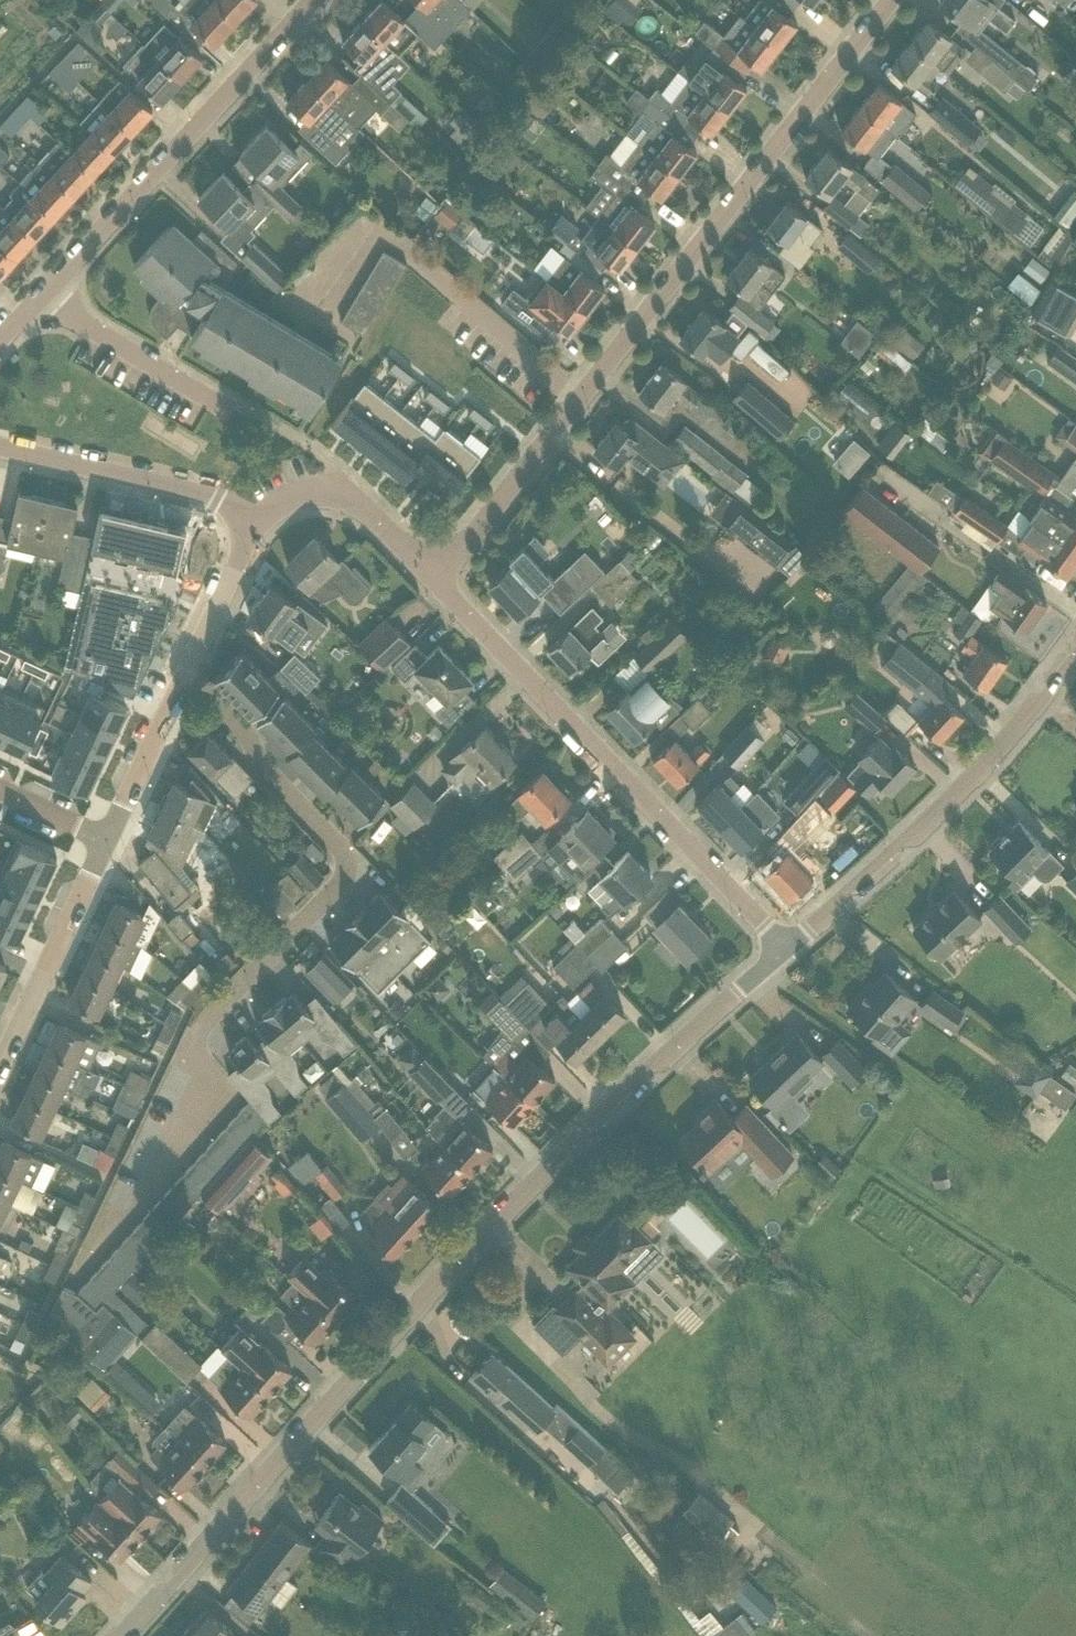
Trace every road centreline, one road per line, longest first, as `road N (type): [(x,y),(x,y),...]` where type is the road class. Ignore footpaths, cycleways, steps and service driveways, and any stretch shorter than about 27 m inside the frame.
road 1 (residential): [(122,1635),(450,1279),(792,947)]
road 2 (residential): [(440,577),(893,0)]
road 3 (residential): [(792,947),(440,577)]
road 4 (residential): [(180,685),(337,843),(347,886),(210,1025)]
road 5 (residential): [(792,947),(1019,720),(1075,640)]
road 6 (residential): [(54,290),(324,0)]
road 7 (residential): [(250,527),(233,505),(184,485),(0,445)]
road 8 (residential): [(0,1060),(104,844)]
road 9 (residential): [(440,577),(340,498),(295,498),(250,527)]
road 10 (residential): [(221,408),(54,290)]
road 11 (residential): [(104,844),(180,685)]
road 12 (residential): [(180,685),(250,527)]

